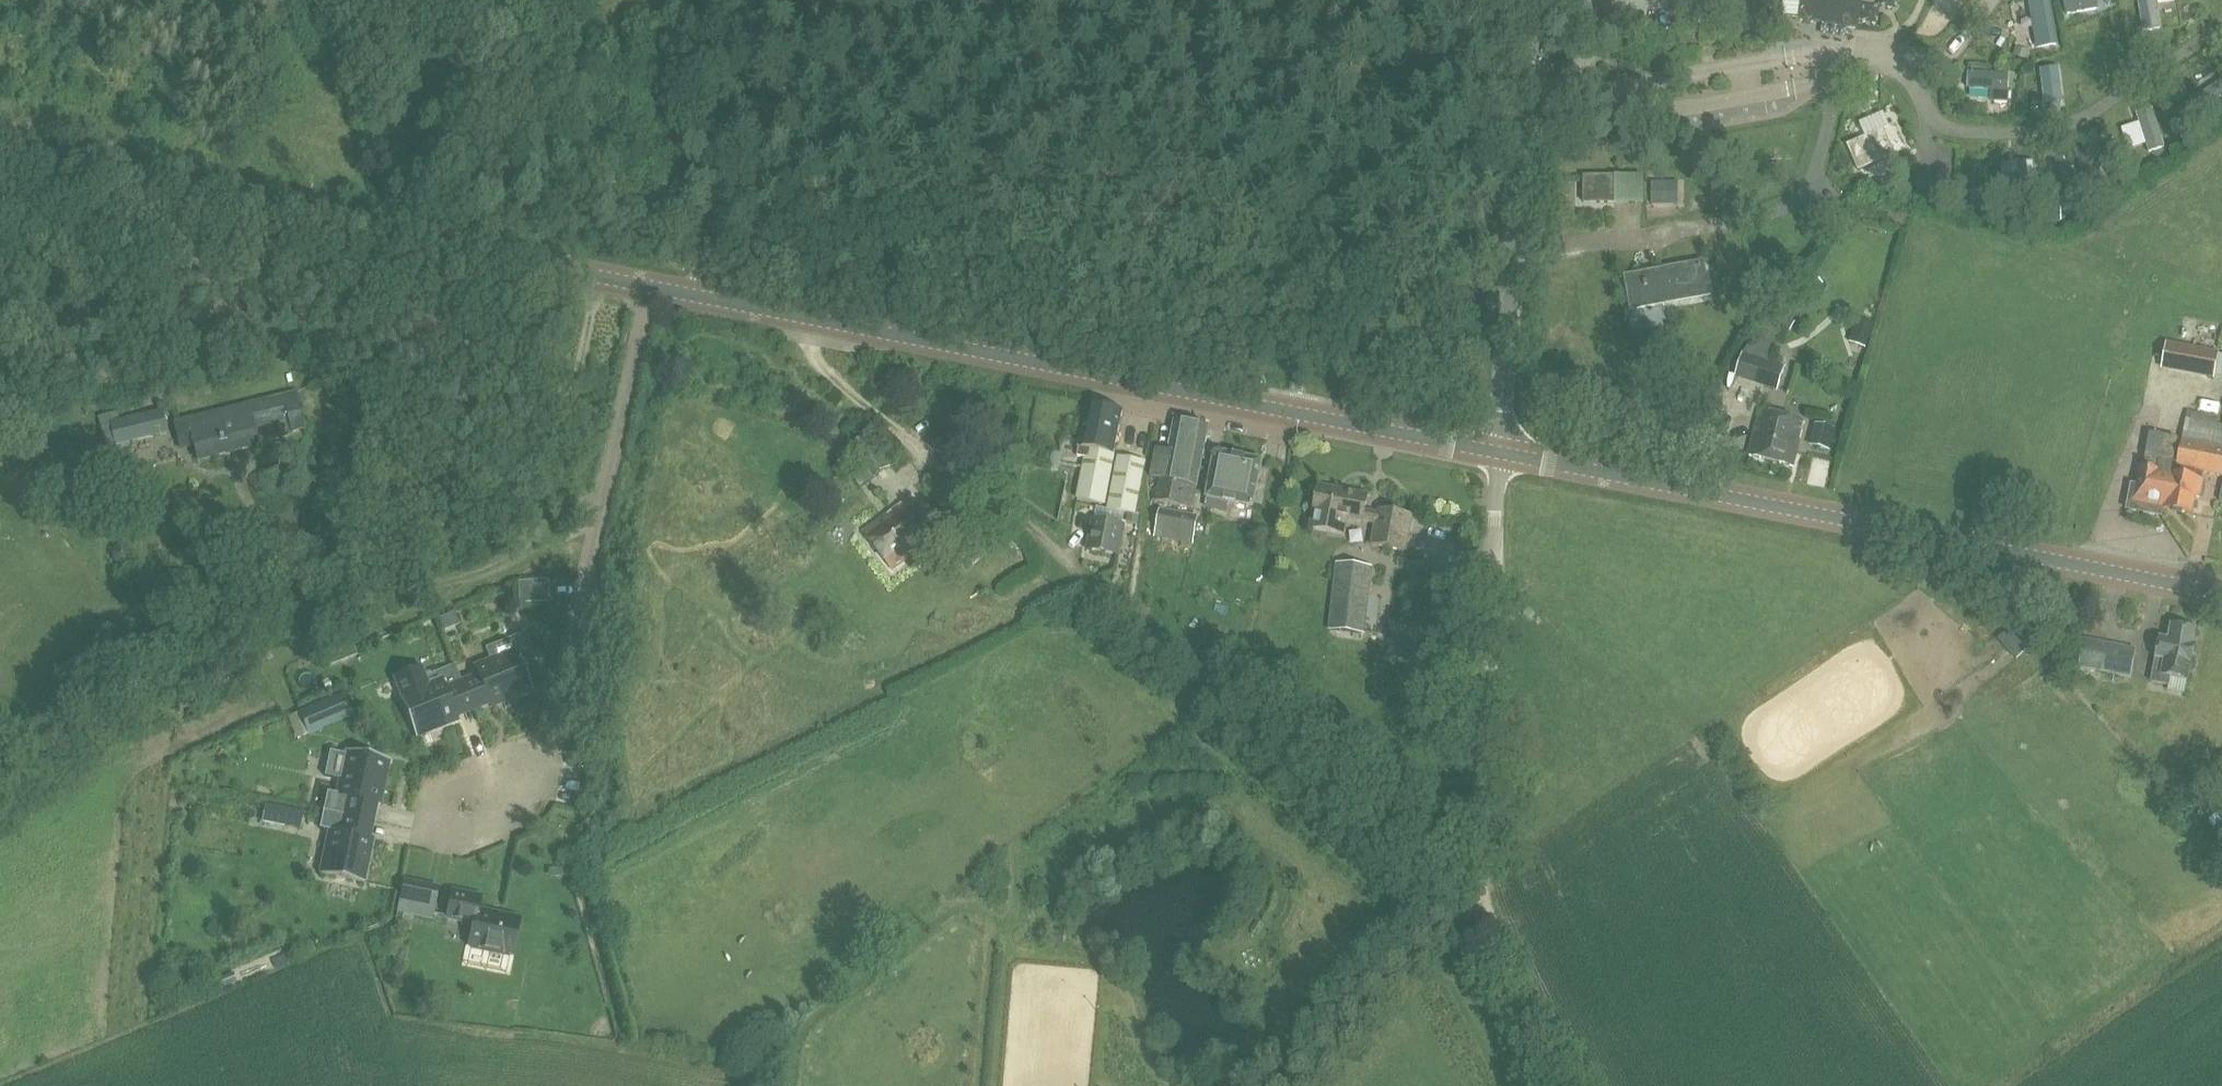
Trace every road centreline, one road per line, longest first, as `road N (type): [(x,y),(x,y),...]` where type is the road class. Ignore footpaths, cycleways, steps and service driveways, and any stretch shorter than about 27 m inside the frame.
road 1 (primary): [(1501,453),(0,159)]
road 2 (track): [(1487,907),(1465,898),(1213,685),(871,415),(818,350),(803,314)]
road 3 (primary): [(2221,594),(1501,453)]
road 4 (track): [(1564,1085),(1487,907),(1480,849),(1495,540)]
road 5 (track): [(597,276),(569,424),(535,530),(510,559),(482,573),(358,601)]
road 6 (unclassified): [(1501,453),(1536,0)]
road 7 (track): [(358,601),(190,622),(58,730)]
road 8 (track): [(464,0),(606,177),(669,218)]
road 9 (track): [(242,473),(264,515),(285,522),(345,596),(358,601)]

